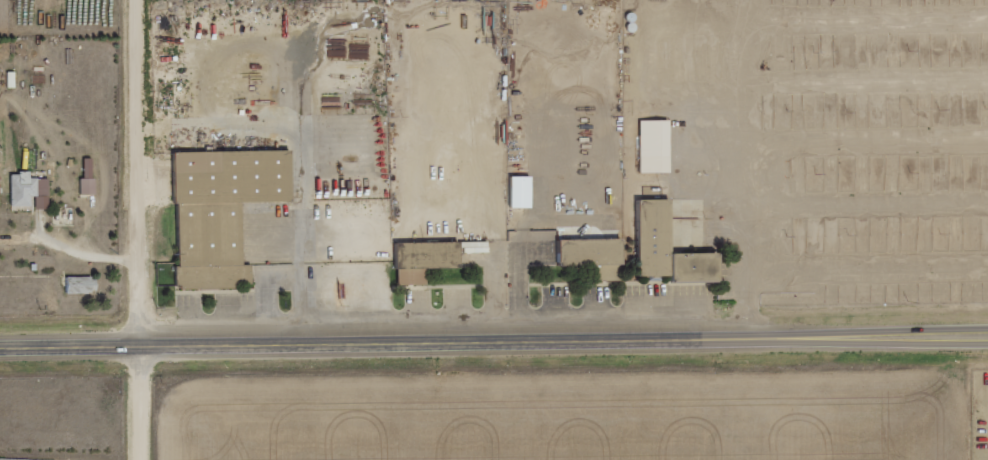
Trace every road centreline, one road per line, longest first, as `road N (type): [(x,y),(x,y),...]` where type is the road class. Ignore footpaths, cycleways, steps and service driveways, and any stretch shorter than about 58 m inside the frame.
road 1 (primary): [(0,348),(987,337)]
road 2 (residential): [(146,347),(143,0)]

